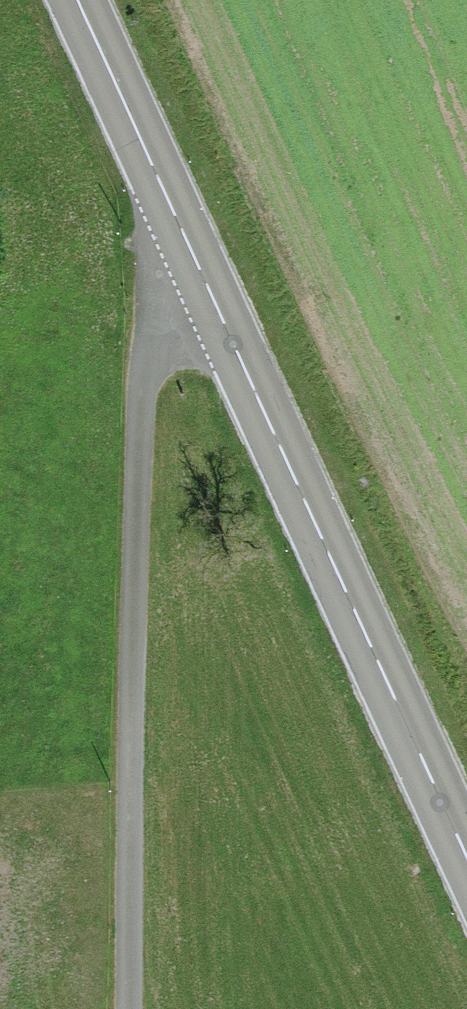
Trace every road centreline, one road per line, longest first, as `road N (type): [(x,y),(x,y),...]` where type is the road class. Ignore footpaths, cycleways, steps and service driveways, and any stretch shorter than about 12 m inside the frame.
road 1 (secondary): [(466,859),(77,0)]
road 2 (track): [(201,273),(157,345),(142,394),(124,1008)]

